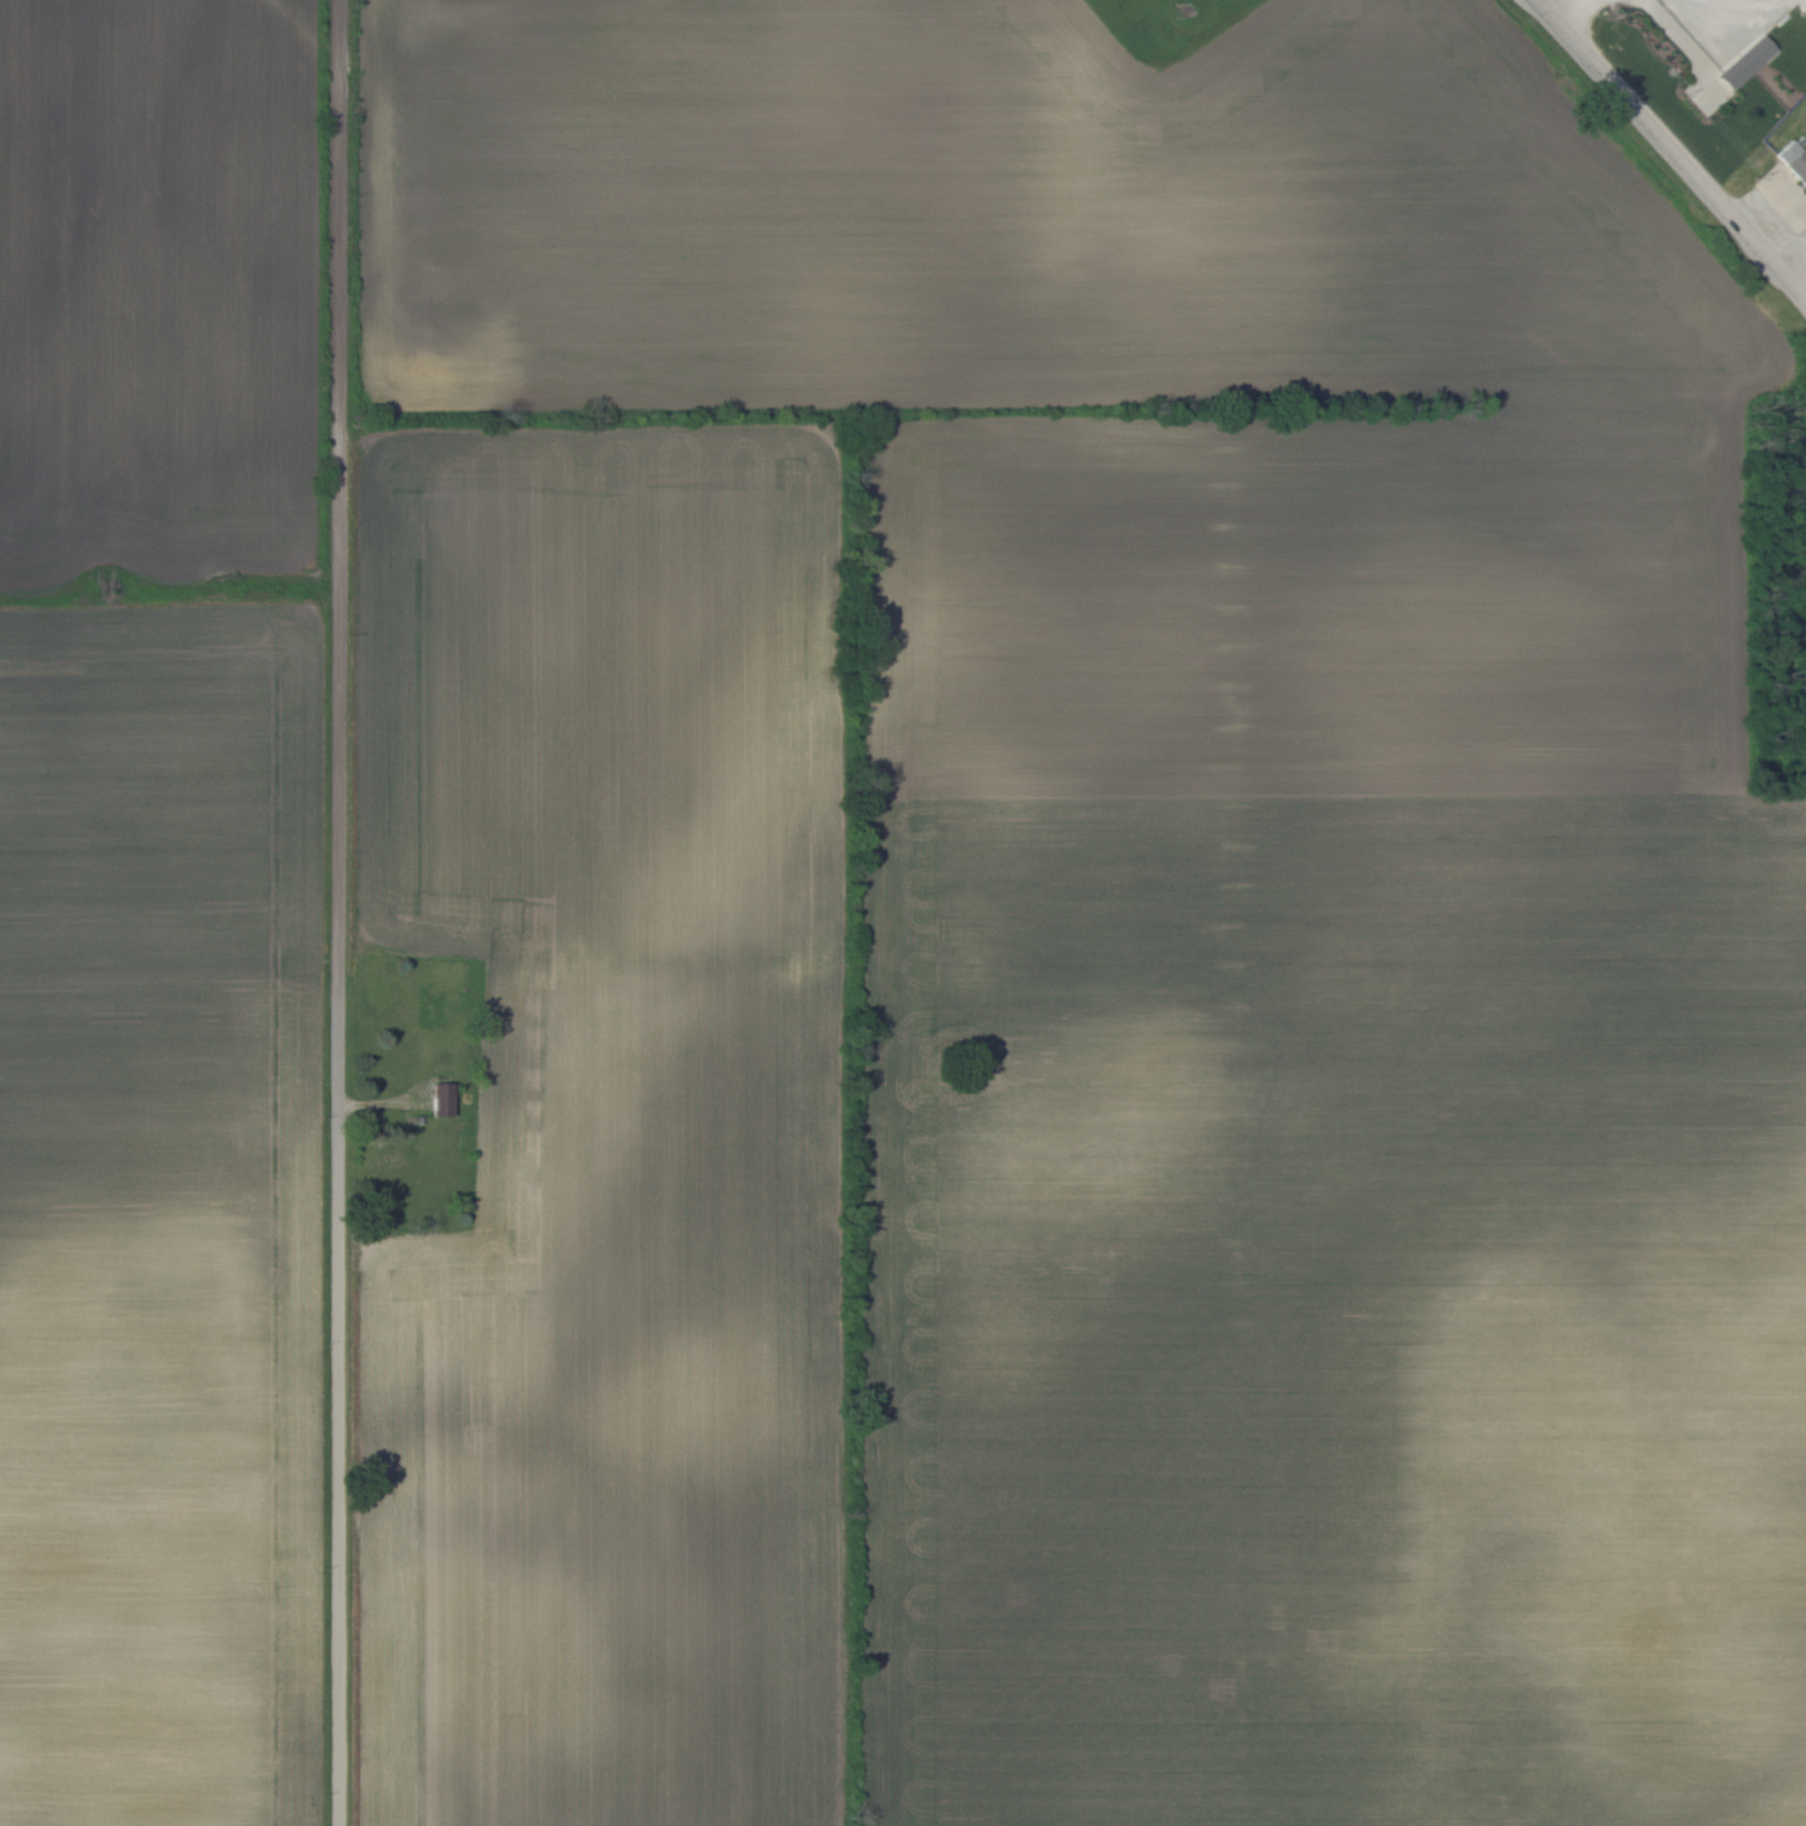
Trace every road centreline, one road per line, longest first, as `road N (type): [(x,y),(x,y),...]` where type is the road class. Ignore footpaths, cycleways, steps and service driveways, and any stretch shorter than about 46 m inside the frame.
road 1 (residential): [(342,1825),(340,0)]
road 2 (tertiary): [(1805,299),(1535,0)]

